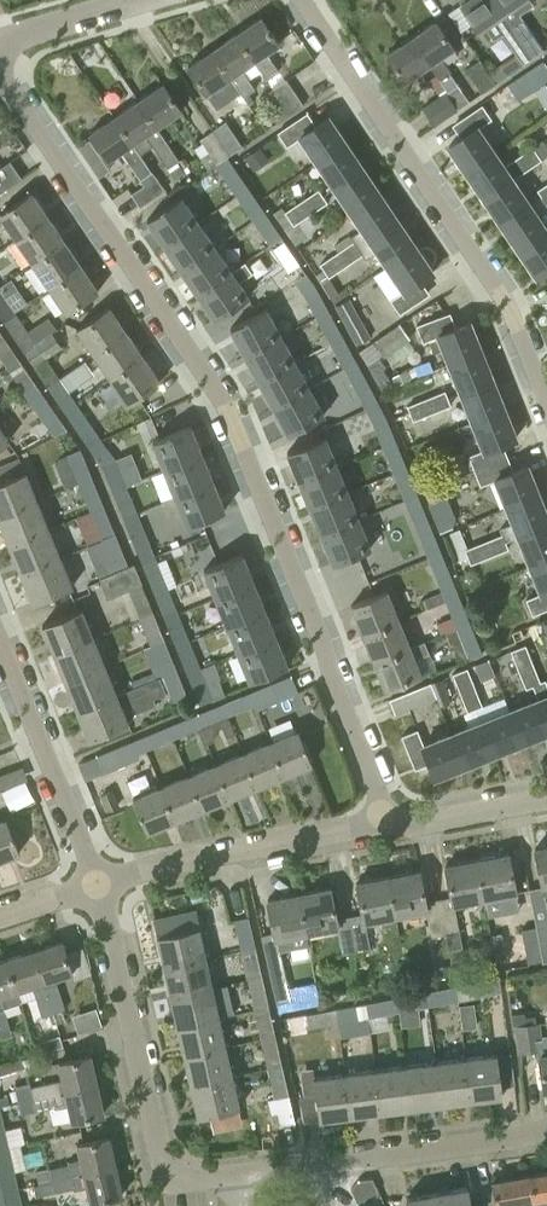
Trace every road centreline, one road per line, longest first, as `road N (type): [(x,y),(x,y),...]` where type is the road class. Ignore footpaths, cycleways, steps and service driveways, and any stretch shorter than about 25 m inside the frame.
road 1 (residential): [(0,75),(205,368),(402,823)]
road 2 (residential): [(546,416),(479,240),(303,0)]
road 3 (residential): [(235,1182),(196,1186),(171,1176),(94,889)]
road 4 (residential): [(94,889),(382,821),(402,823)]
road 5 (residential): [(235,1182),(546,1133)]
road 6 (residential): [(94,889),(65,789),(0,644)]
road 7 (residential): [(0,60),(19,46),(165,0)]
road 8 (residential): [(402,823),(546,799)]

